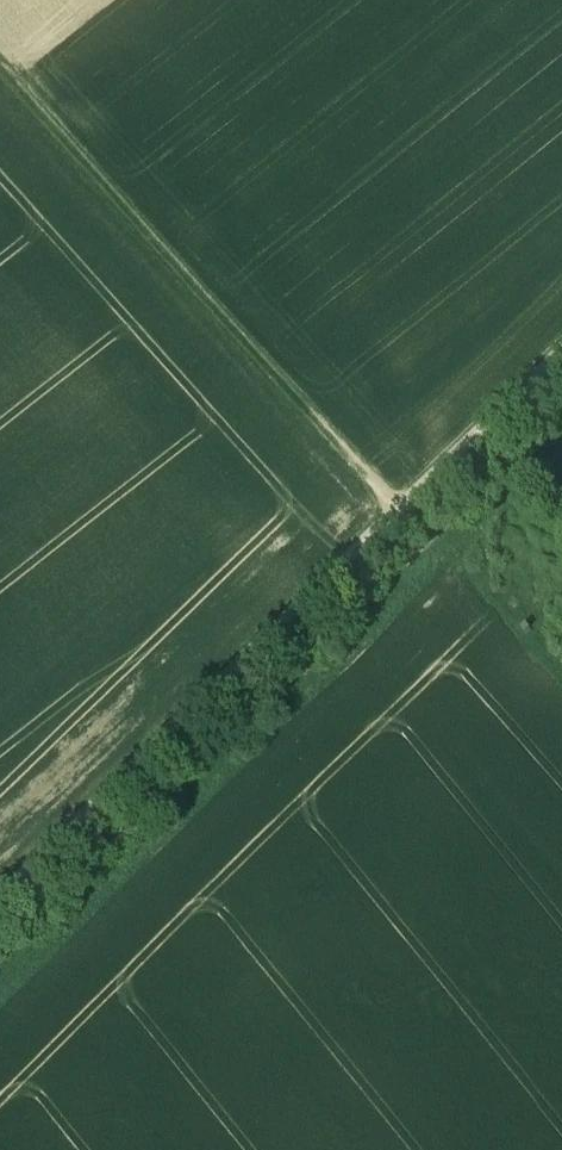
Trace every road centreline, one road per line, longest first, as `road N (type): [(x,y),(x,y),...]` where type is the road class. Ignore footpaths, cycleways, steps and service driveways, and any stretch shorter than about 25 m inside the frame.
road 1 (track): [(0,1004),(561,447)]
road 2 (track): [(0,898),(561,351)]
road 3 (track): [(397,510),(0,76)]

